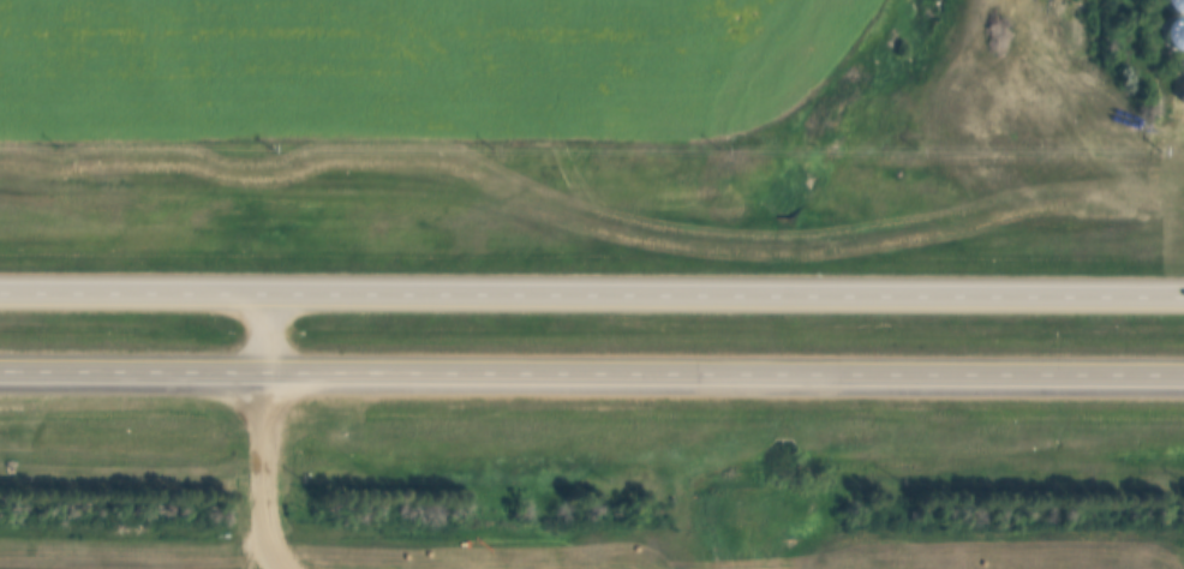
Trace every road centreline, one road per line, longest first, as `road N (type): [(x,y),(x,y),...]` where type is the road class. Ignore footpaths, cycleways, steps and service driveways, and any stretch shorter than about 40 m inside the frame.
road 1 (trunk): [(1183,299),(0,295)]
road 2 (trunk): [(0,371),(1183,373)]

